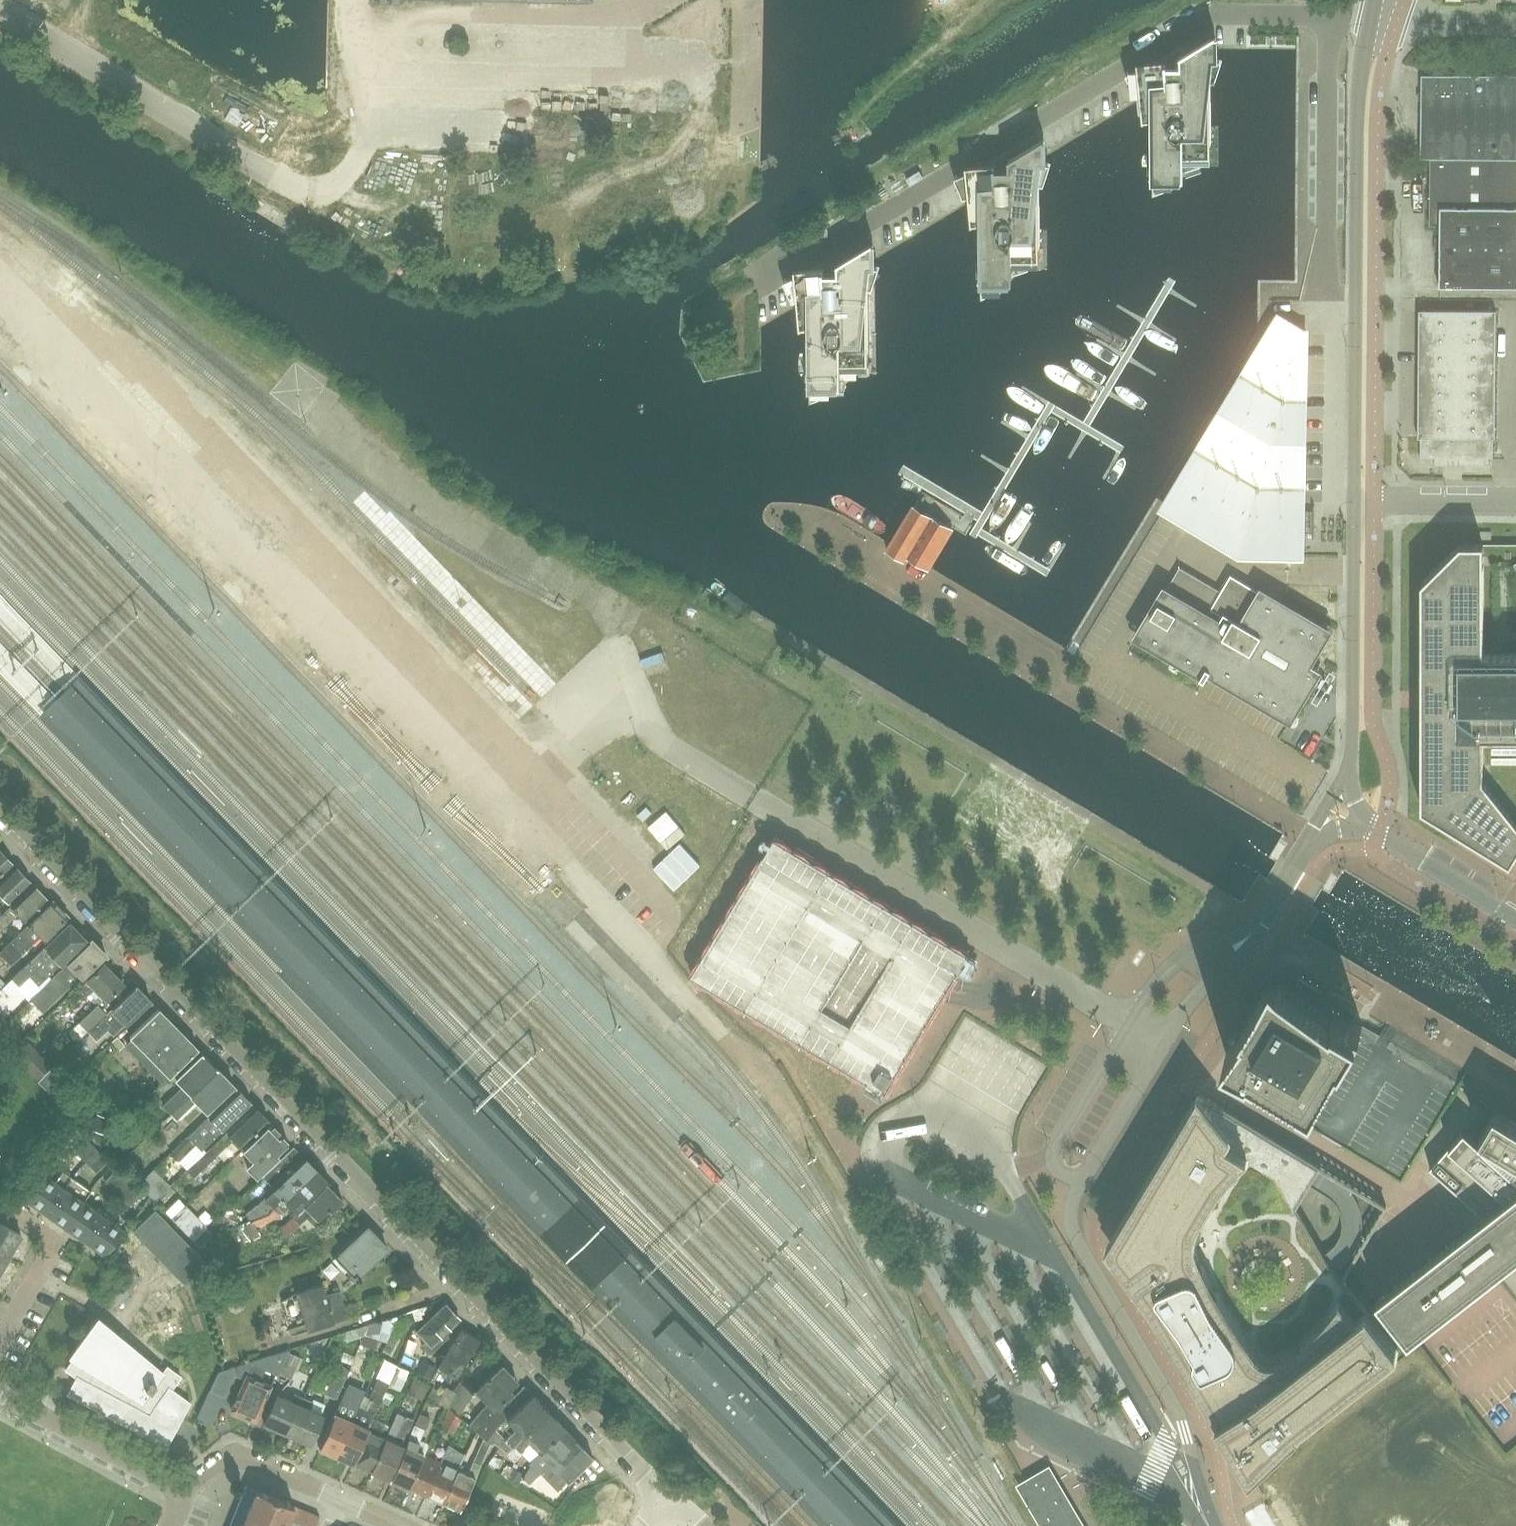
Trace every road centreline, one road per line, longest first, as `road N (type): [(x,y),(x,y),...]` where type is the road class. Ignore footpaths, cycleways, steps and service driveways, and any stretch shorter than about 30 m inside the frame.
road 1 (residential): [(669,1502),(0,813)]
road 2 (unclassified): [(1375,15),(1361,78),(1354,502)]
road 3 (residential): [(351,194),(273,178),(0,10)]
road 4 (residential): [(1132,1025),(798,816)]
road 5 (residential): [(1210,1525),(1195,1501),(1180,1417),(1075,1230),(1074,1199),(1084,1180)]
road 6 (unclassified): [(1354,502),(1348,775)]
road 7 (residential): [(182,1483),(0,1392)]
road 8 (residential): [(1132,1025),(1055,1142),(1055,1166),(1084,1180)]
road 9 (residential): [(1266,916),(1183,959),(1132,1025)]
road 10 (residential): [(339,1501),(249,1458),(228,1457),(182,1483)]
road 11 (residential): [(1165,1046),(1266,916)]
road 12 (unclassified): [(1515,503),(1354,502)]
road 13 (unclassified): [(1379,831),(1515,914)]
road 14 (residential): [(0,1333),(55,1236),(18,1209)]
road 15 (residential): [(1084,1180),(1165,1046)]
road 16 (residential): [(1515,22),(1375,15)]

